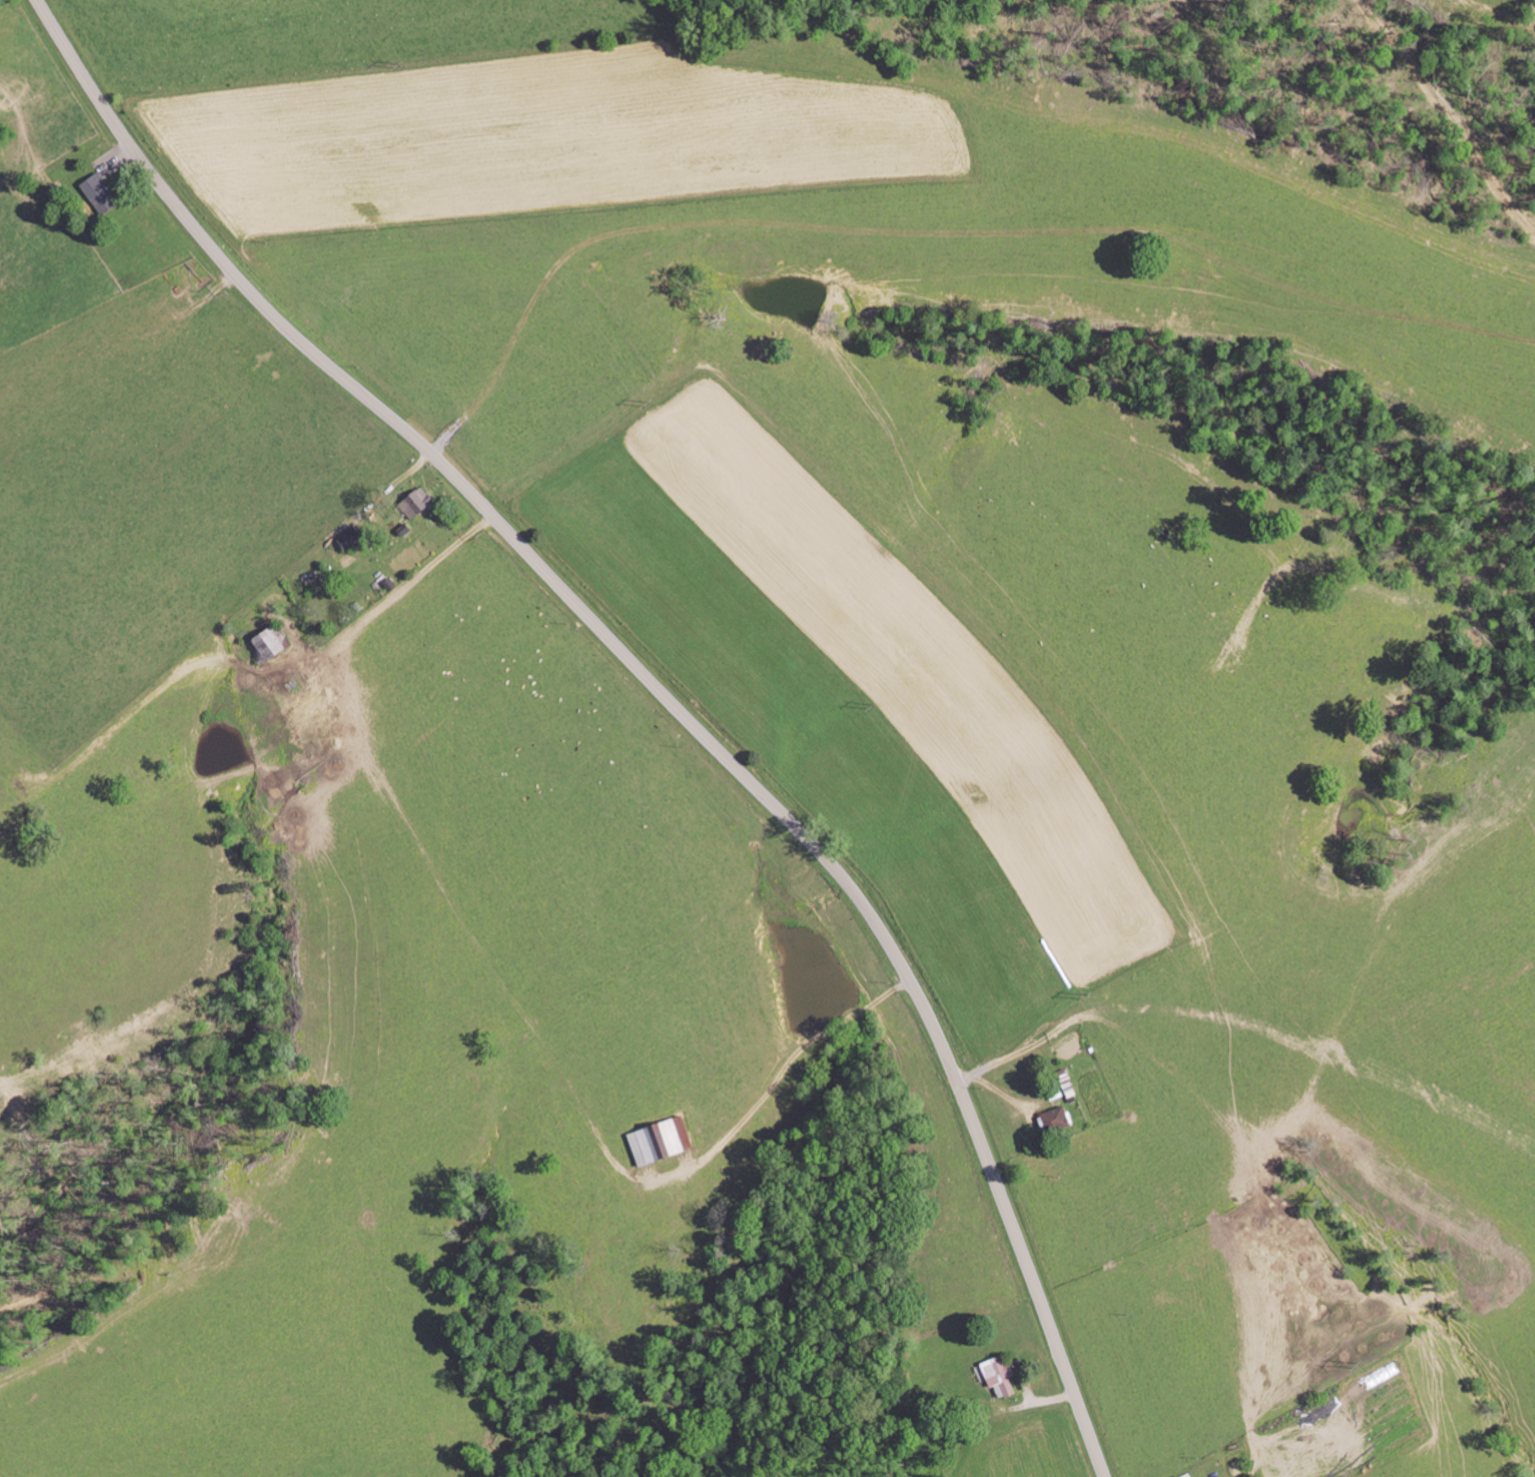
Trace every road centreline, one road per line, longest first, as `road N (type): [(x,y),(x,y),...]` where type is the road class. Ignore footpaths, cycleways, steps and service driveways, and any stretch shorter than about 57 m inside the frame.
road 1 (secondary): [(1104,1476),(957,1083),(869,913),(807,839),(434,456),(255,298),(132,150),(37,0)]

